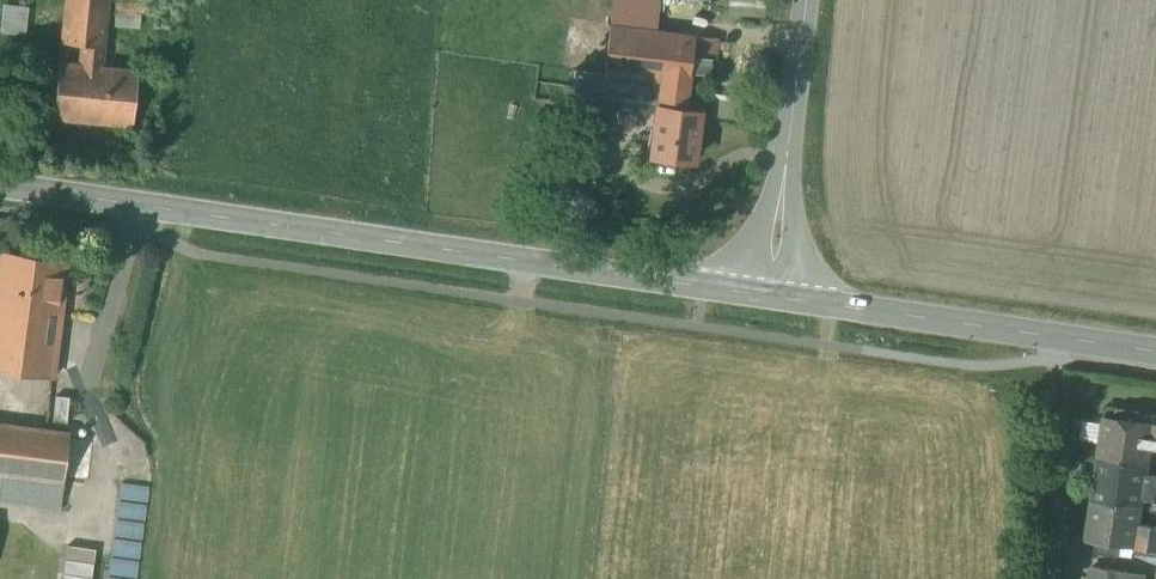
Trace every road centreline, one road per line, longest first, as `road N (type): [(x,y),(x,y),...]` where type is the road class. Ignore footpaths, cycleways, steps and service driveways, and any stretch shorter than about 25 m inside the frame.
road 1 (secondary): [(736,292),(0,185)]
road 2 (secondary): [(1155,352),(798,301)]
road 3 (tertiary): [(785,167),(806,0)]
road 4 (tertiary): [(798,301),(802,263),(785,167)]
road 5 (tertiary): [(785,167),(736,292)]

